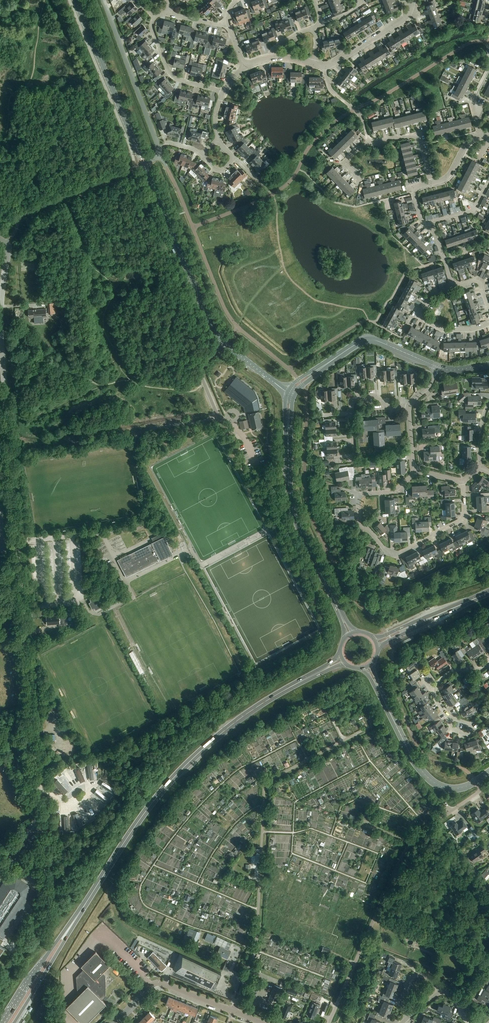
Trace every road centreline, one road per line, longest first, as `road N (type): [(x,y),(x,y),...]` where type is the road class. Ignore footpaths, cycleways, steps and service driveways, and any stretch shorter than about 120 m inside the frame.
road 1 (residential): [(38,791),(0,326),(8,243)]
road 2 (primary): [(79,914),(171,781),(228,728),(288,689)]
road 3 (residential): [(329,1022),(405,852),(449,812)]
road 4 (tertiary): [(224,342),(143,163)]
road 5 (tertiary): [(143,163),(75,0)]
road 6 (unclassified): [(261,1022),(159,983),(114,1022)]
road 7 (residential): [(104,0),(158,155)]
road 8 (tertiary): [(334,599),(294,514),(288,448)]
road 9 (residential): [(462,481),(461,520),(398,553),(366,528)]
road 10 (tertiary): [(386,704),(430,780),(454,789),(476,781)]
road 11 (primary): [(79,914),(2,1022)]
road 12 (primary): [(14,1022),(79,914)]
road 13 (tertiary): [(438,367),(371,339),(329,362)]

